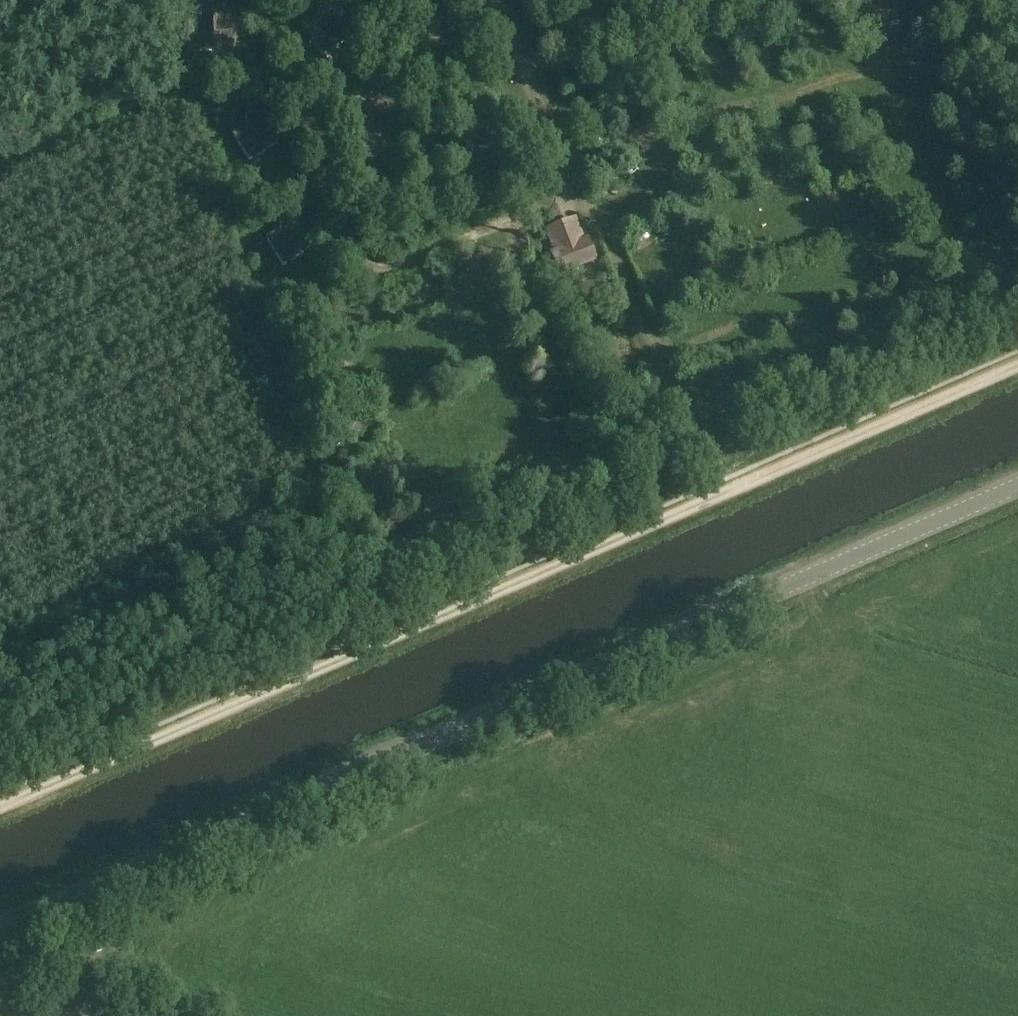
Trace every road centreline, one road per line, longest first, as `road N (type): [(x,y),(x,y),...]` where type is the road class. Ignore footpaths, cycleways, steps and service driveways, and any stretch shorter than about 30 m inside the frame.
road 1 (tertiary): [(0,928),(1017,486)]
road 2 (track): [(0,809),(1017,367)]

